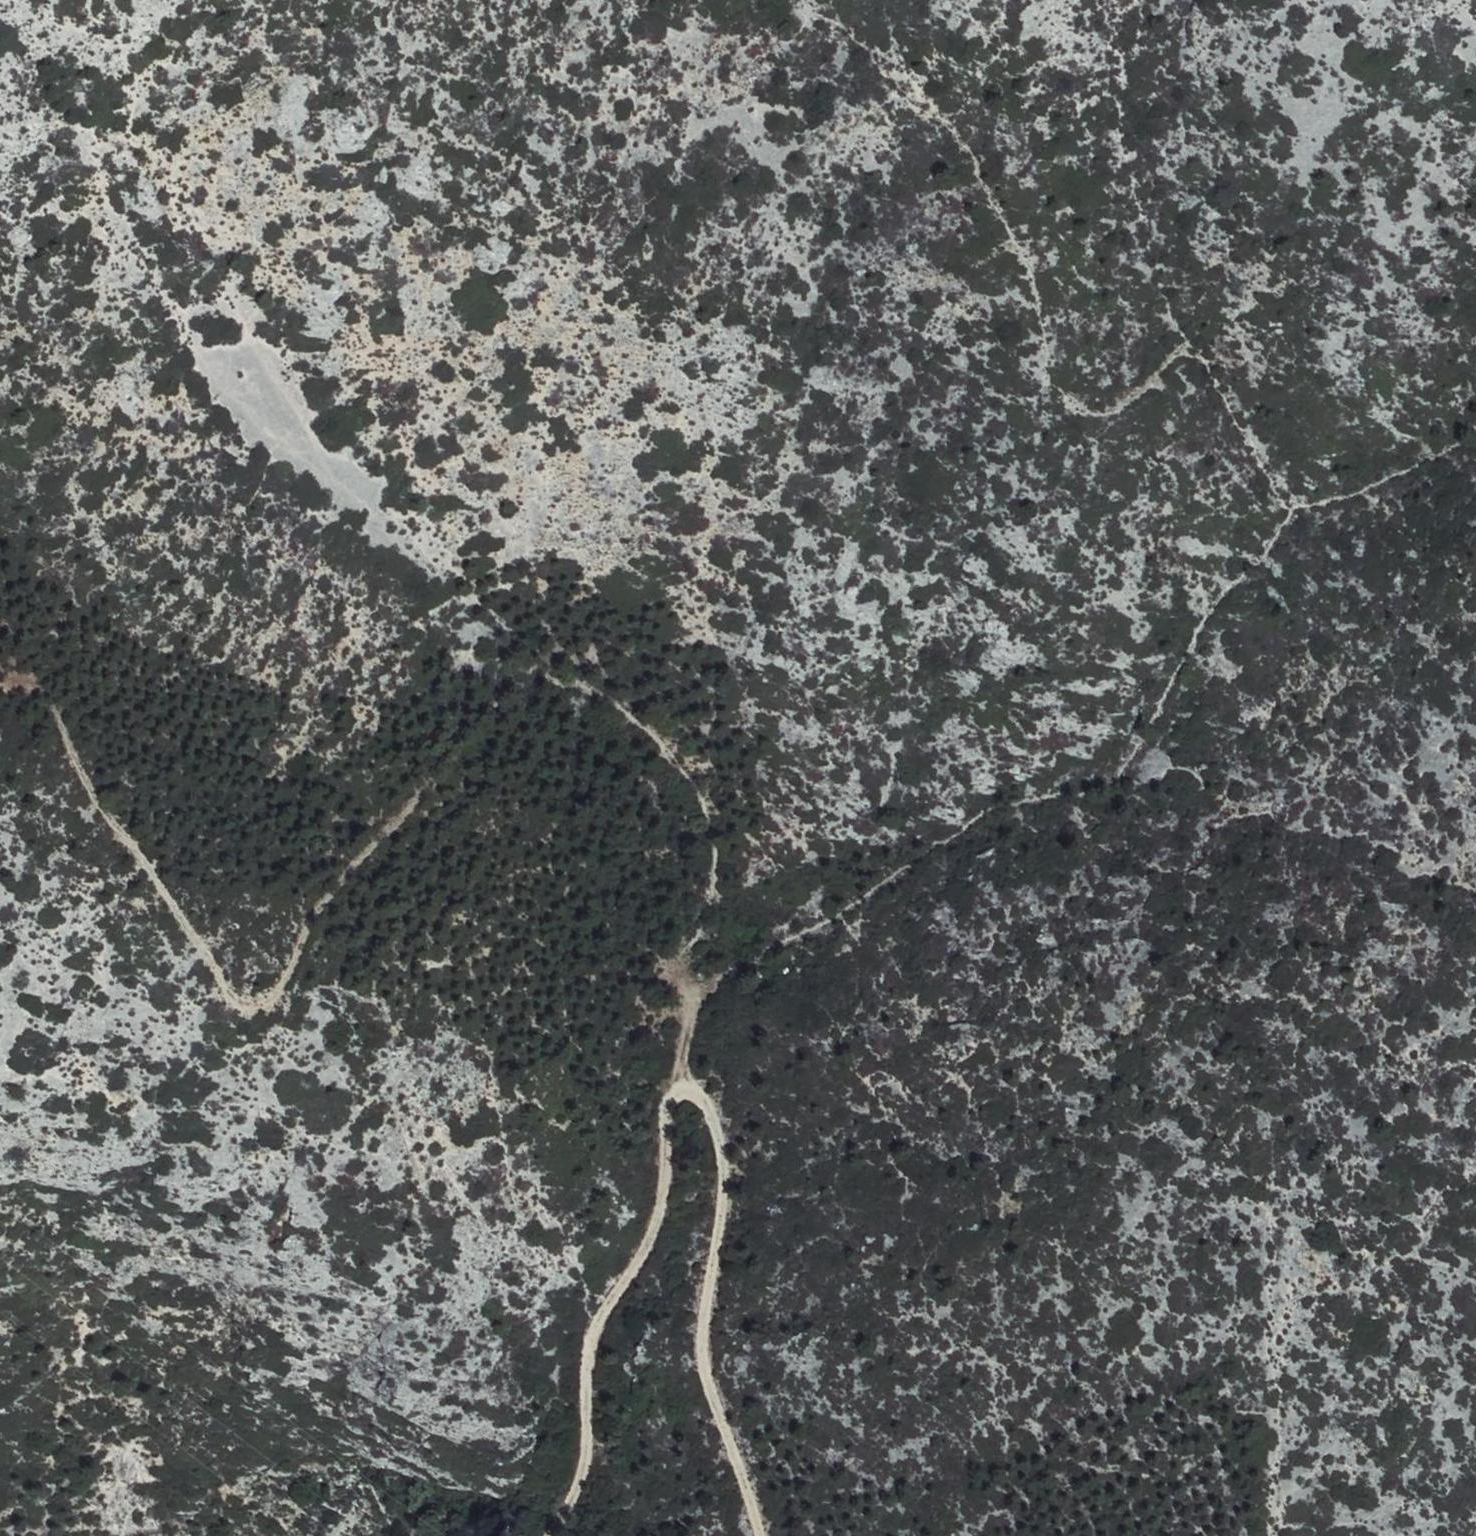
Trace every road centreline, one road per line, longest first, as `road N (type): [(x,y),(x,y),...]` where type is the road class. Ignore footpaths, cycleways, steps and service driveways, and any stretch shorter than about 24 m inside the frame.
road 1 (track): [(740,1535),(707,1443),(697,1372),(748,1171),(726,1102),(712,1089),(701,1092),(692,1110),(689,1181),(666,1251),(596,1346),(562,1477),(525,1535)]

